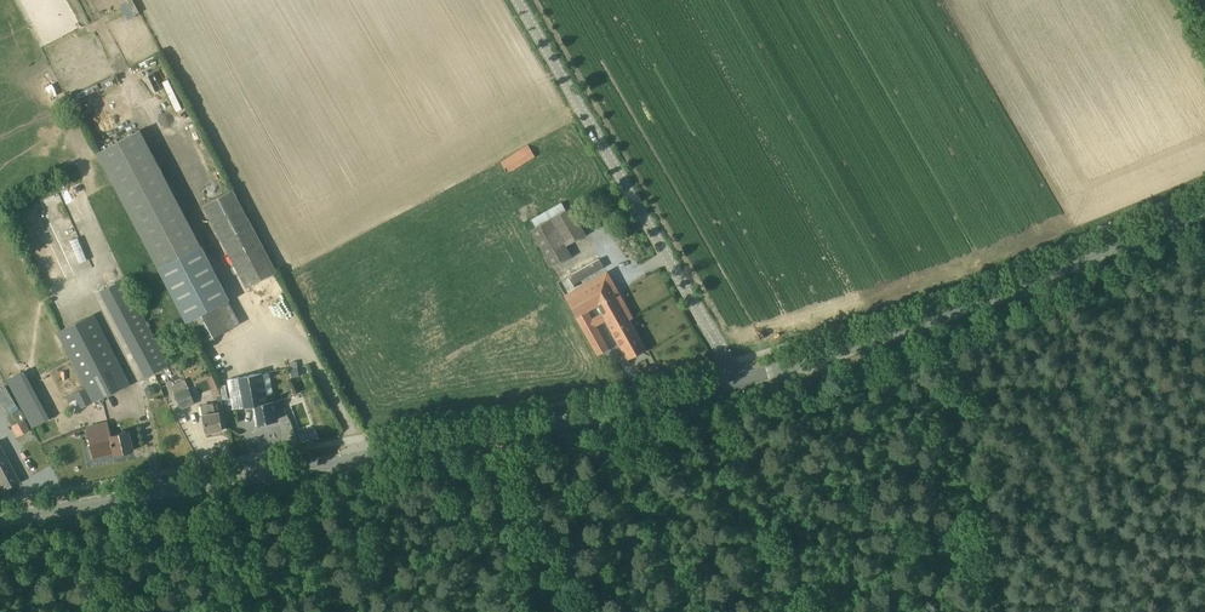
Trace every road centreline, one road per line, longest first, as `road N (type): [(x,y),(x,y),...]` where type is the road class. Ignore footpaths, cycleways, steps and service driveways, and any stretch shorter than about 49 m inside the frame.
road 1 (tertiary): [(0,521),(575,420),(736,382)]
road 2 (tertiary): [(736,382),(931,319),(1204,209)]
road 3 (unclassified): [(736,382),(515,0)]

